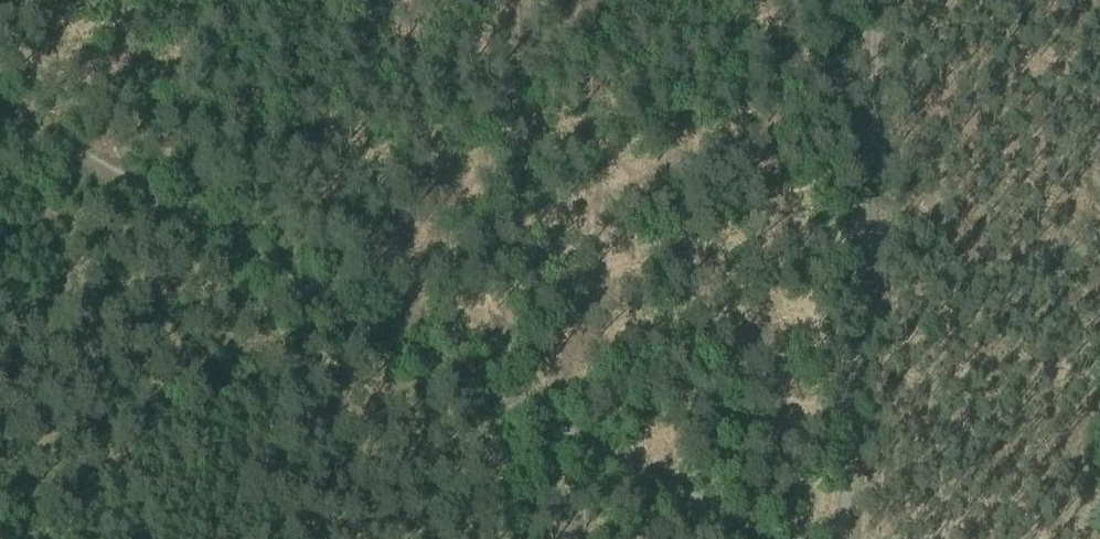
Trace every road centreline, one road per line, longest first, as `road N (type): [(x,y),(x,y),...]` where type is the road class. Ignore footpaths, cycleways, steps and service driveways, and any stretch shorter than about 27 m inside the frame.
road 1 (track): [(8,118),(764,538)]
road 2 (track): [(848,538),(880,0)]
road 3 (track): [(8,118),(145,538)]

